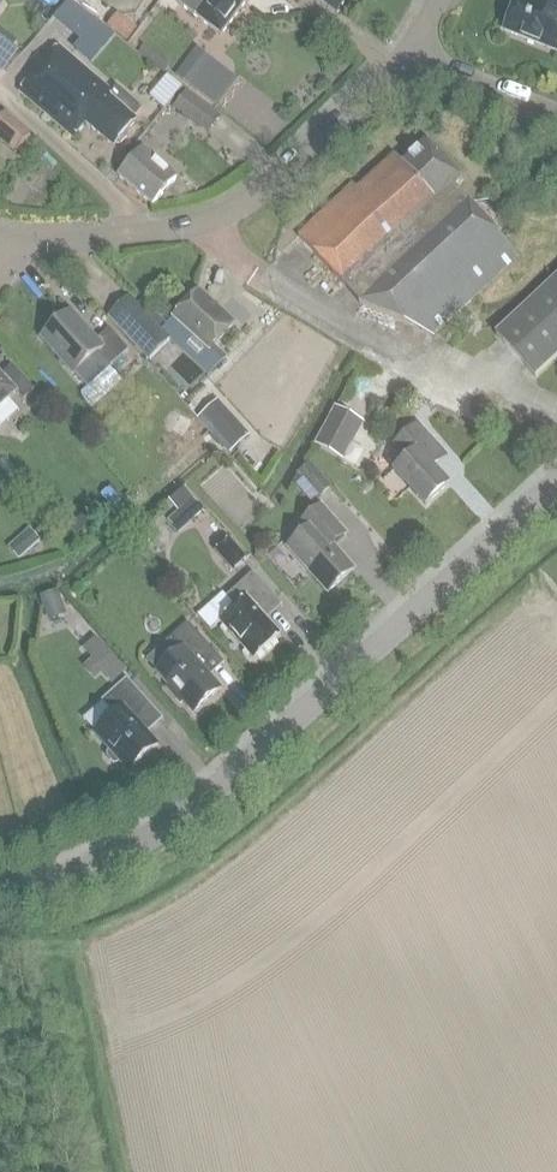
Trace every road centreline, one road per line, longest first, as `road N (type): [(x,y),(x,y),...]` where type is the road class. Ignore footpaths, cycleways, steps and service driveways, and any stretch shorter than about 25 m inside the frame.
road 1 (unclassified): [(556,490),(184,797),(115,841),(0,888)]
road 2 (residential): [(10,237),(206,221),(306,159),(393,71)]
road 3 (residential): [(556,121),(442,74),(393,71)]

